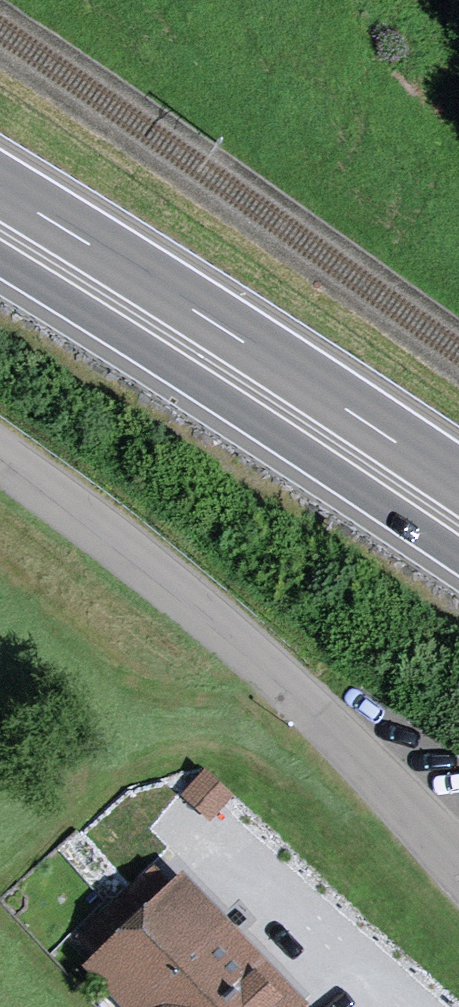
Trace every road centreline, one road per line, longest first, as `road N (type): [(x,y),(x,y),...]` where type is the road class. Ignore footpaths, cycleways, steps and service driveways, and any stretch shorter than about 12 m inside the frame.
road 1 (residential): [(0,454),(207,605),(344,732),(458,856)]
road 2 (trunk): [(0,258),(458,555)]
road 3 (trunk): [(458,485),(0,190)]

